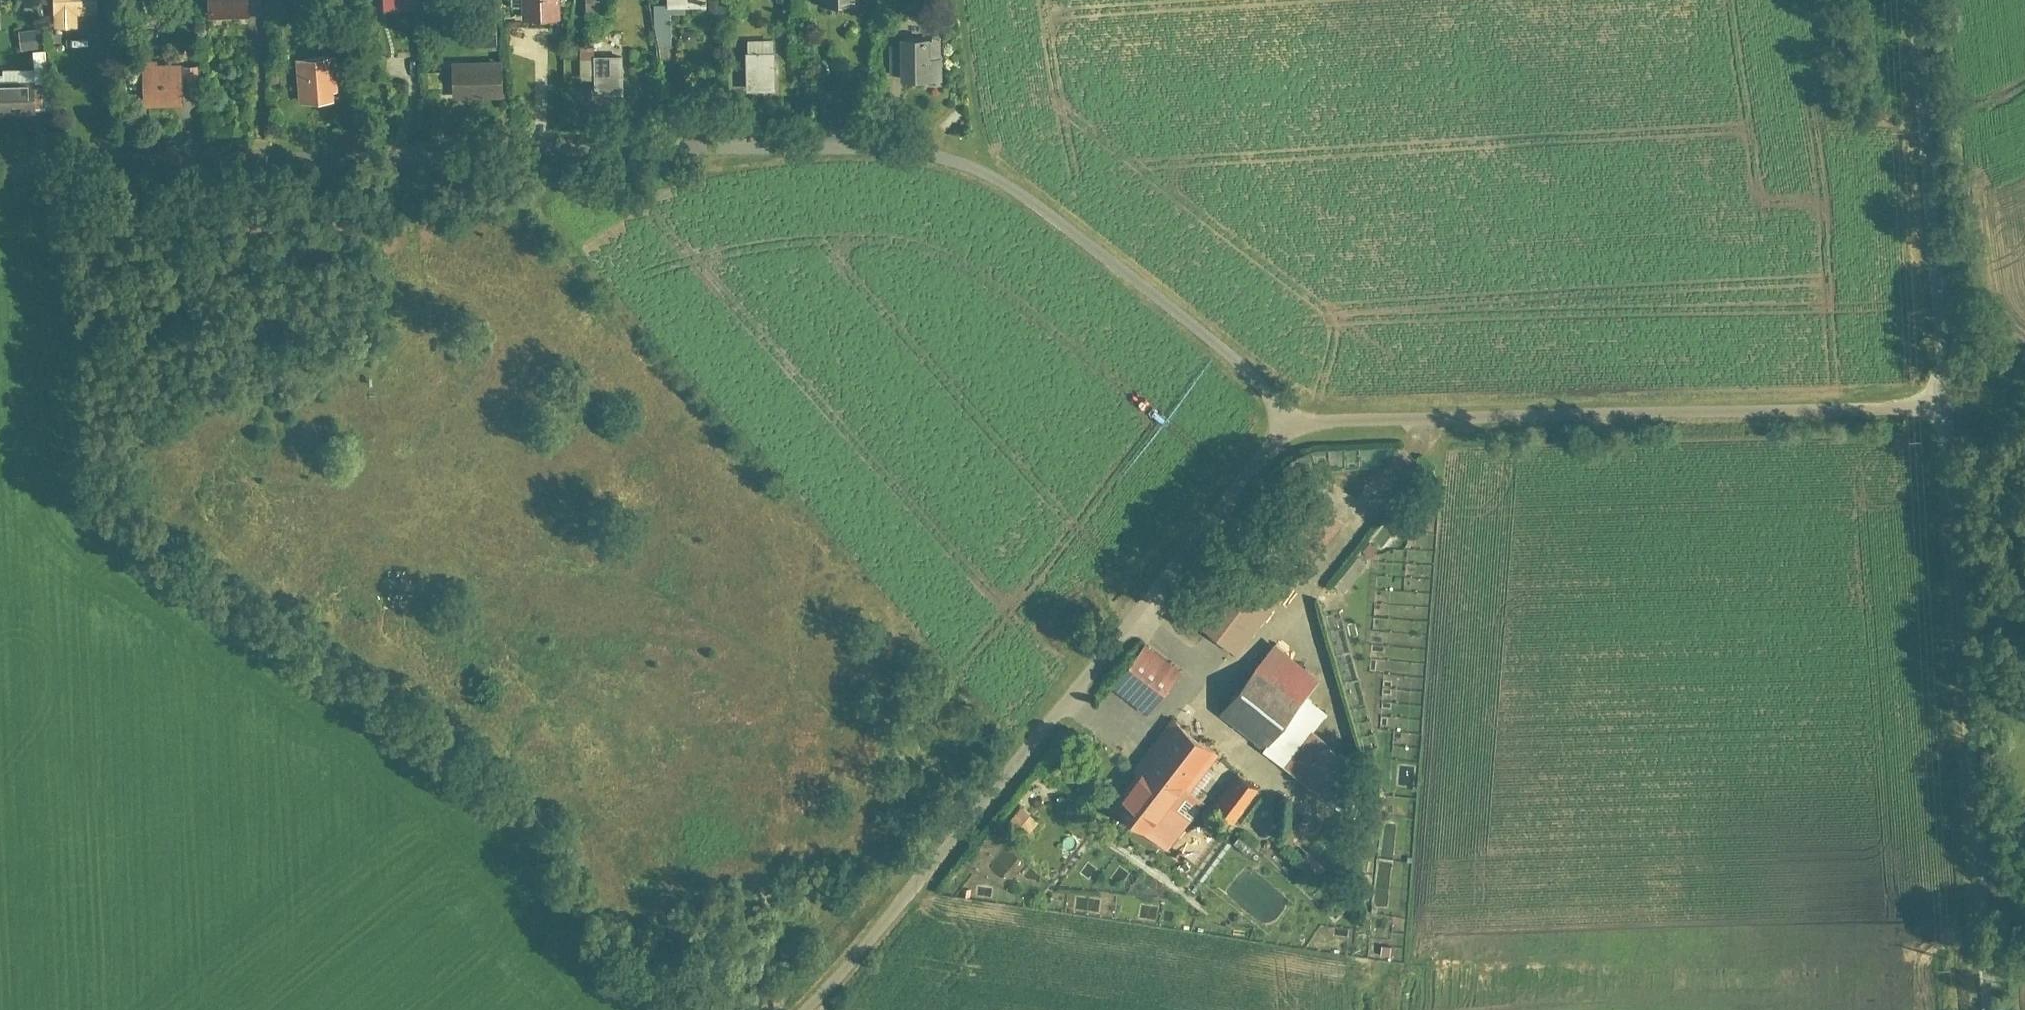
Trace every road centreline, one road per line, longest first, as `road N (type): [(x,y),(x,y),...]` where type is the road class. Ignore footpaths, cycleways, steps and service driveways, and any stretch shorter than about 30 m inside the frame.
road 1 (residential): [(1947,412),(1286,423),(1036,755),(810,1009)]
road 2 (track): [(1286,423),(1207,338),(1123,272),(1000,182),(923,149),(0,170)]
road 3 (residential): [(1982,1009),(1947,412)]
road 4 (residential): [(1947,412),(1916,0)]

